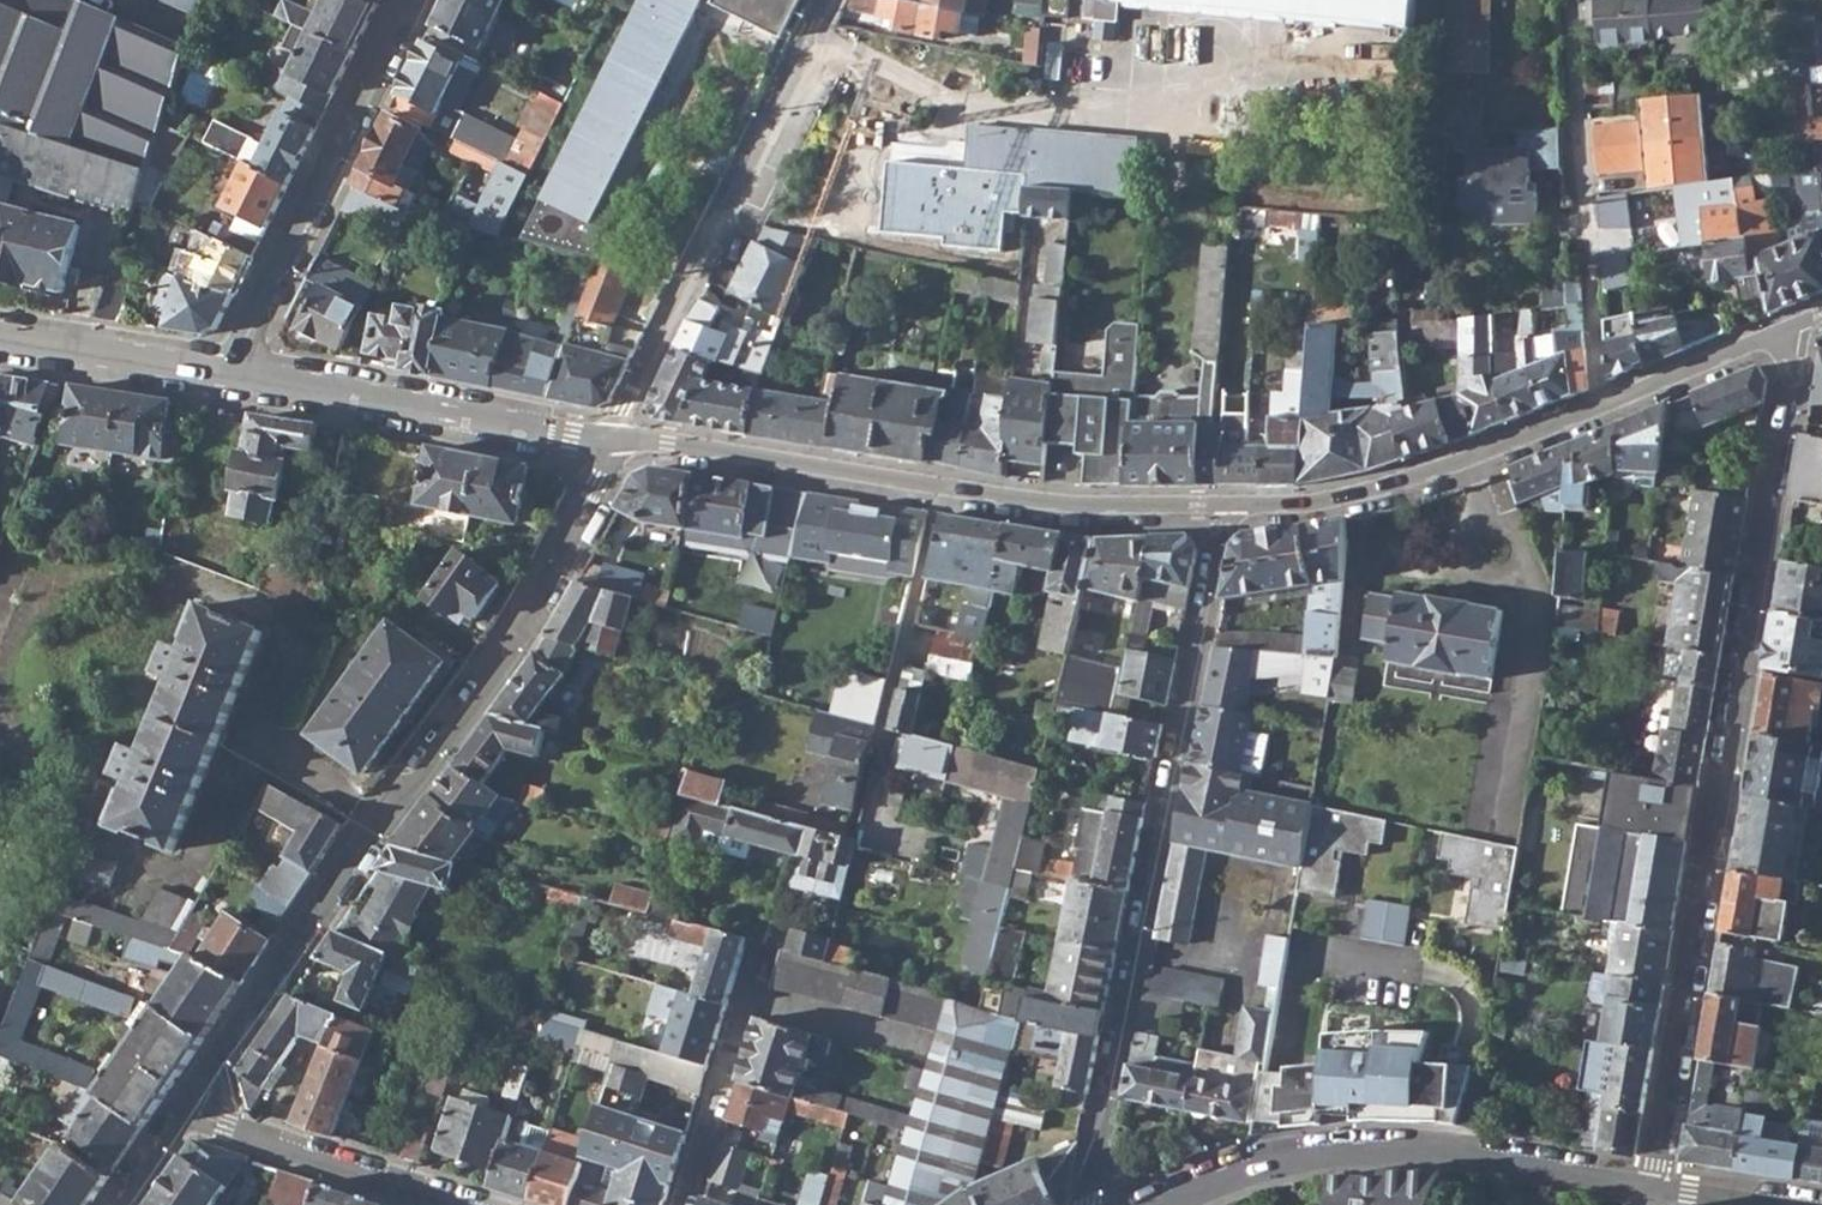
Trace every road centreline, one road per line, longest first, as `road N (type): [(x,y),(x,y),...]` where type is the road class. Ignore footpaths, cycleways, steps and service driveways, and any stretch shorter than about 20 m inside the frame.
road 1 (residential): [(1779,342),(1790,397),(1653,1181)]
road 2 (residential): [(185,1108),(369,836),(530,622),(615,439)]
road 3 (residential): [(1089,1204),(1222,511)]
road 4 (residential): [(1222,511),(1385,492),(1779,342)]
road 5 (residential): [(1653,1181),(1427,1152),(1323,1153),(1168,1204)]
road 6 (residential): [(827,0),(615,439)]
road 7 (residential): [(230,375),(416,0)]
road 8 (residential): [(230,375),(615,439)]
road 9 (residential): [(615,439),(943,488)]
road 10 (residential): [(185,1108),(460,1204)]
road 11 (residential): [(943,488),(1114,513),(1222,511)]
road 12 (residential): [(878,756),(943,488)]
road 13 (residential): [(0,337),(230,375)]
road 14 (residential): [(748,998),(681,1204)]
road 15 (residential): [(748,998),(925,1048)]
road 16 (residential): [(1785,1204),(1653,1181)]

